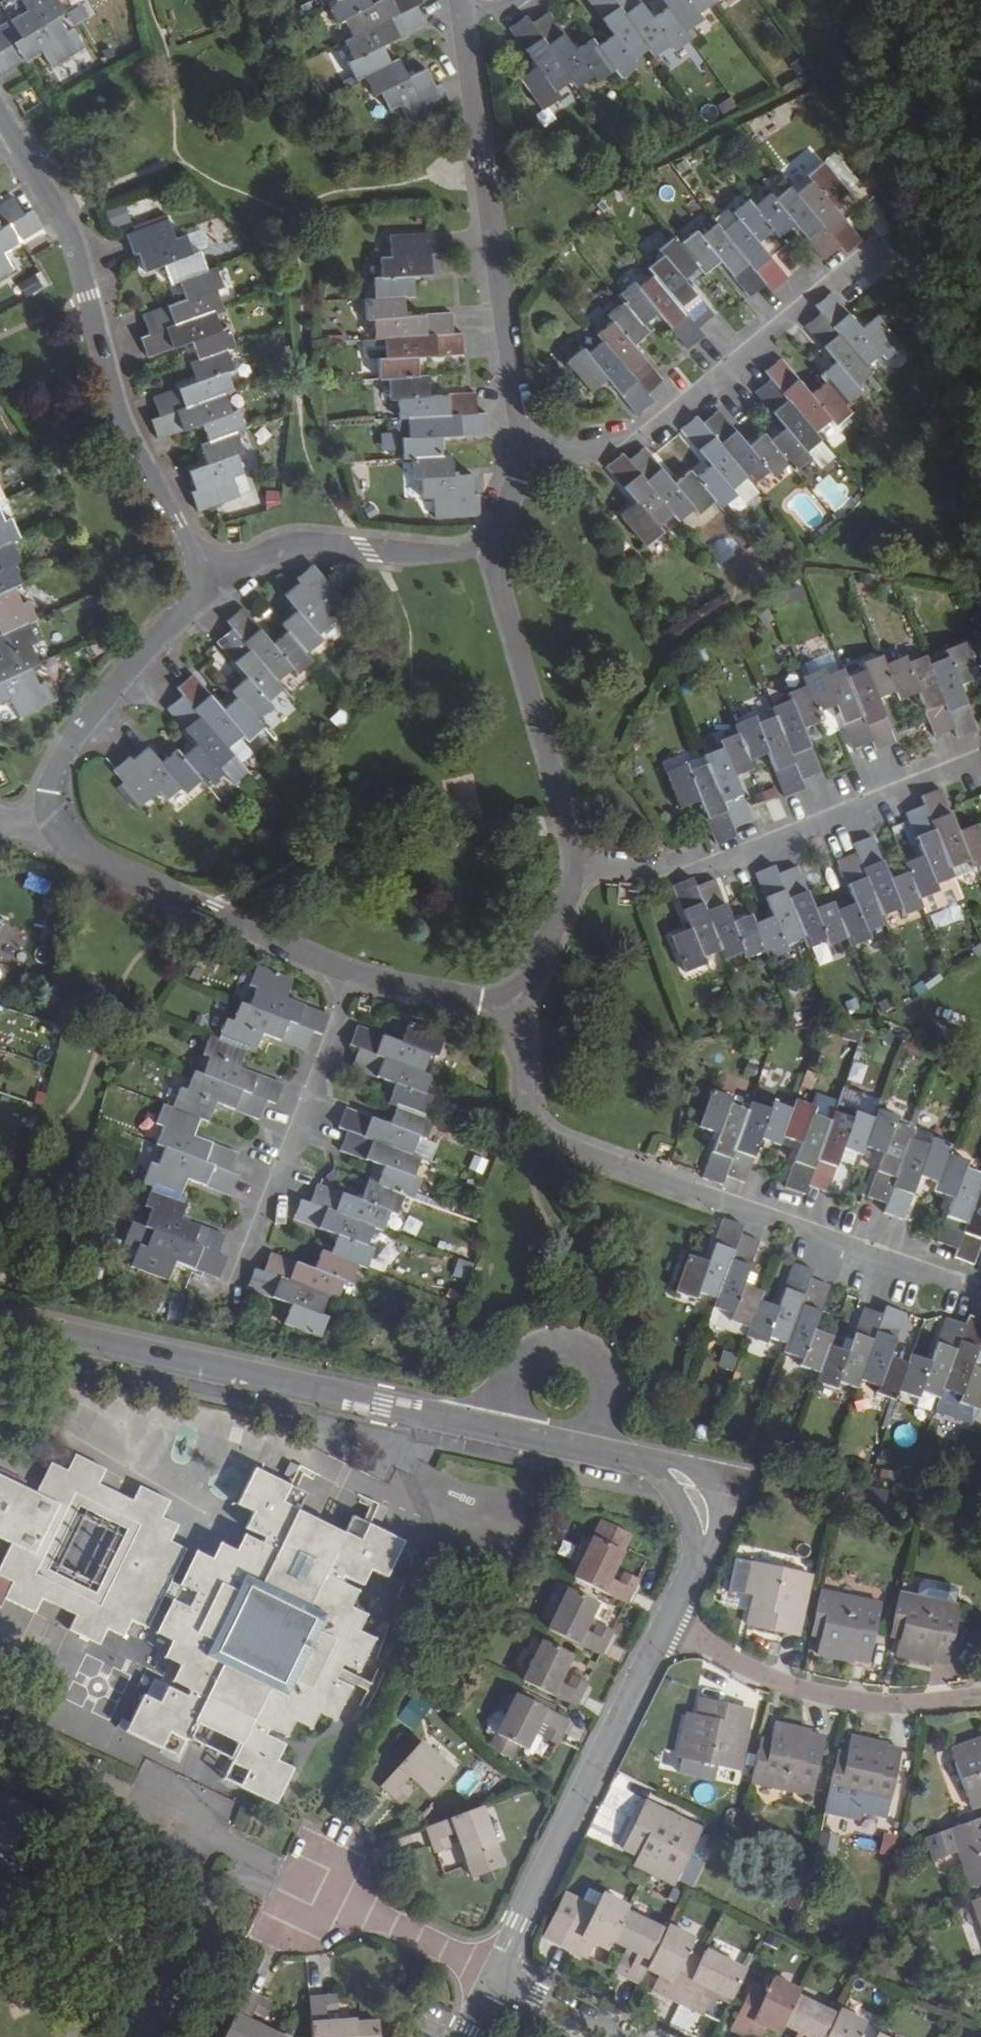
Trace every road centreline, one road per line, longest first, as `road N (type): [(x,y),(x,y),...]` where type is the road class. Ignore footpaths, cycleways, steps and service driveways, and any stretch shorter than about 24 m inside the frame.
road 1 (residential): [(667,1623),(702,1546),(703,1520),(687,1485),(660,1466),(0,1322)]
road 2 (residential): [(517,1006),(526,1102),(532,1119),(563,1145),(980,1296)]
road 3 (residential): [(0,113),(59,209),(131,433),(186,539),(220,573)]
road 4 (residential): [(523,459),(465,13)]
road 5 (residential): [(979,753),(724,862),(660,871),(574,865)]
road 6 (unclassified): [(872,242),(703,397),(640,436),(584,453),(523,459)]
road 7 (residential): [(495,1977),(667,1623)]
road 8 (residential): [(352,975),(87,857),(46,825)]
road 9 (residential): [(352,975),(231,1292)]
road 10 (residential): [(667,1623),(761,1676),(833,1698),(871,1705),(980,1699)]
road 11 (residential): [(496,544),(503,605),(574,865)]
road 12 (residential): [(46,825),(54,782),(78,731),(220,573)]
road 13 (residential): [(220,573),(289,547),(420,555),(496,544)]
road 14 (residential): [(283,1873),(495,1977)]
road 15 (residential): [(517,1006),(352,975)]
road 16 (residential): [(574,865),(517,1006)]
road 17 (residential): [(622,2036),(495,1977)]

